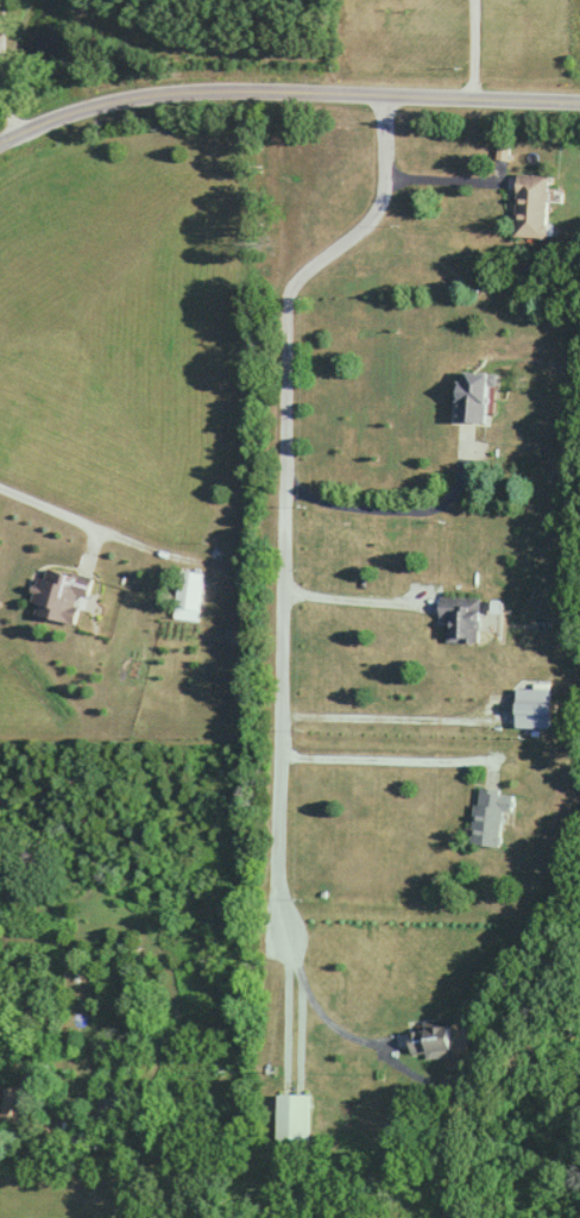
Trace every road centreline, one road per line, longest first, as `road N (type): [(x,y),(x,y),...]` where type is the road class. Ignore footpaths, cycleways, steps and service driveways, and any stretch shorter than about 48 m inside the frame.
road 1 (residential): [(390,102),(390,201),(380,222),(295,293),(289,318),(284,896),(300,969),(328,1022),(405,1081),(443,1099),(471,1094),(485,1080),(485,1049),(464,1050)]
road 2 (secondary): [(579,110),(164,99),(65,119),(0,149)]

